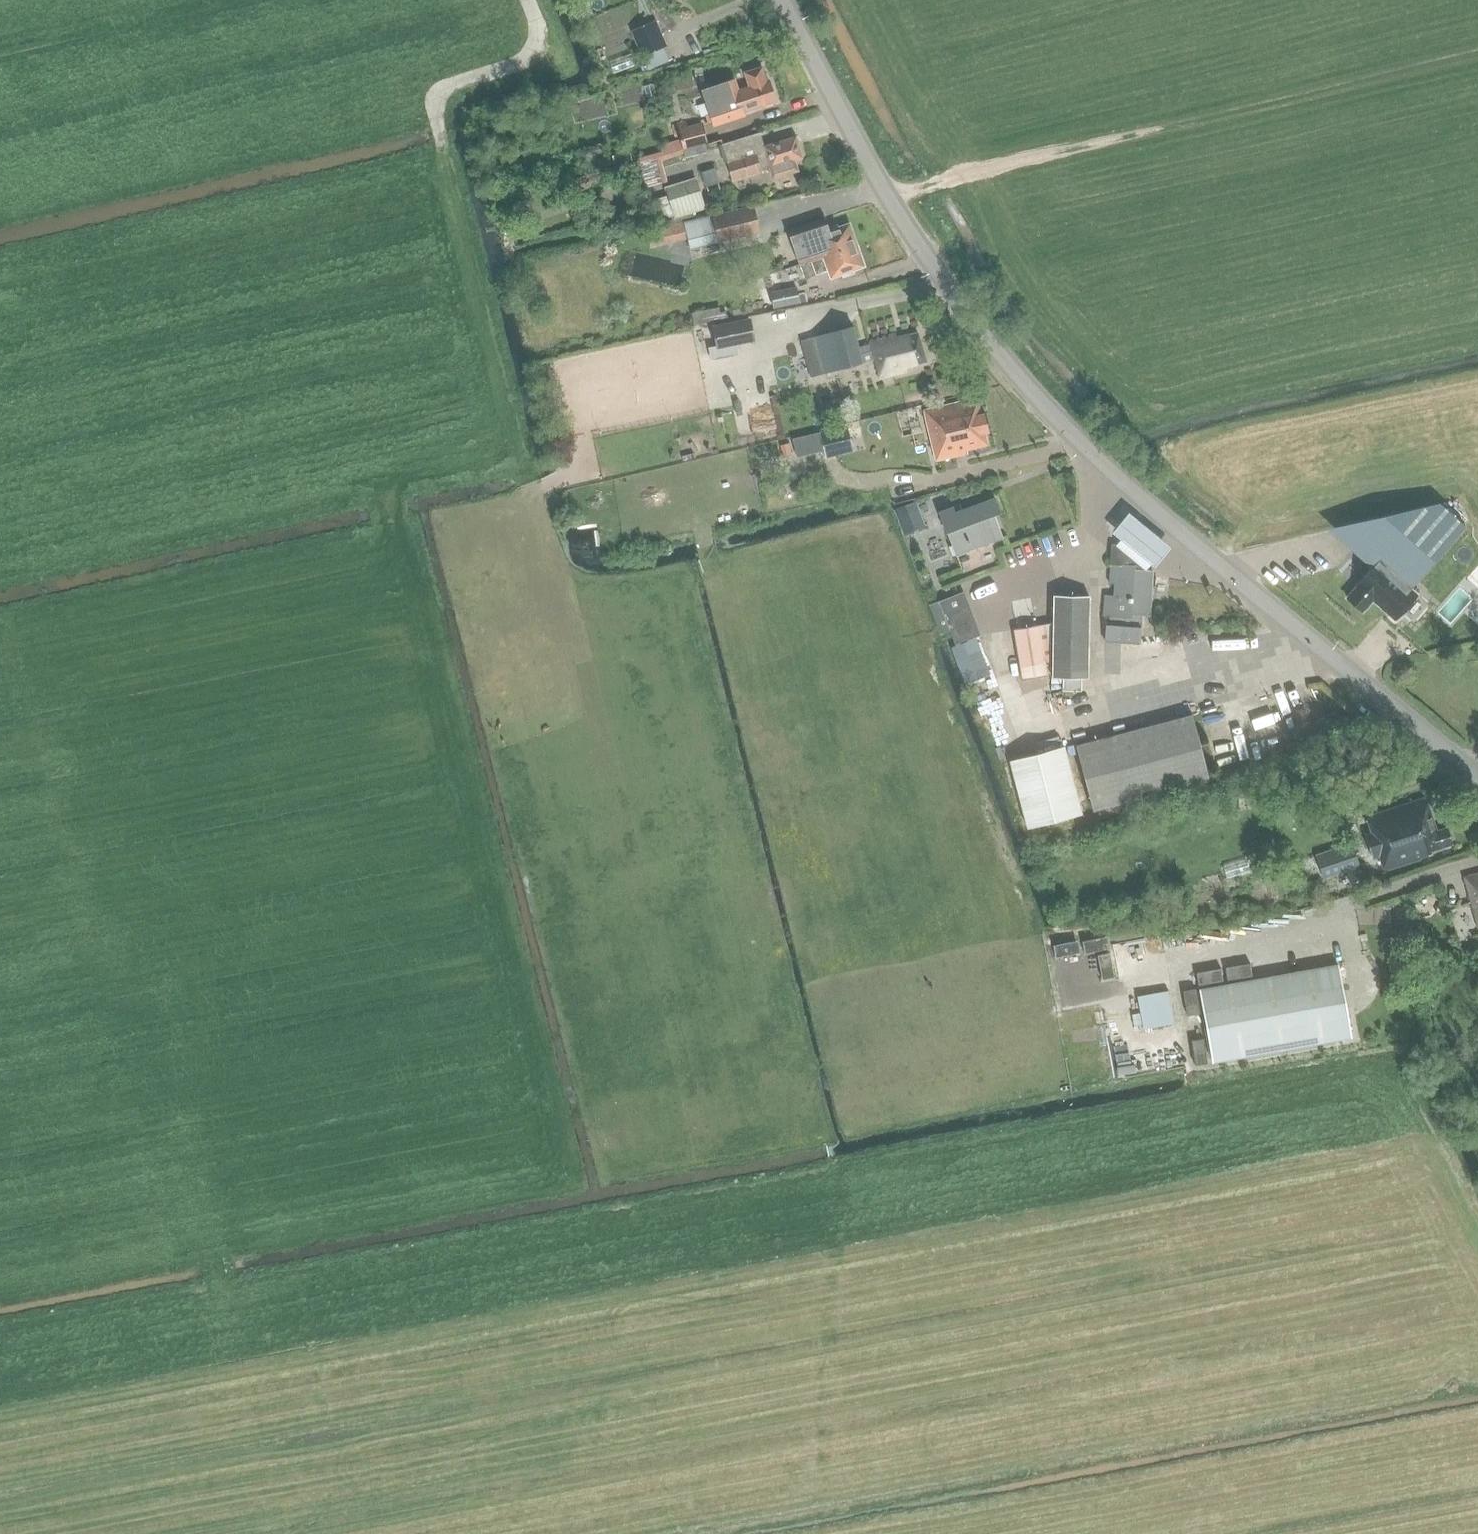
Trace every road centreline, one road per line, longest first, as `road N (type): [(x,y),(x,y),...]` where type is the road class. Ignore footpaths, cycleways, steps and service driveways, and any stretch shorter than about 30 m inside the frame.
road 1 (tertiary): [(1477,779),(1071,440),(959,310),(786,0)]

